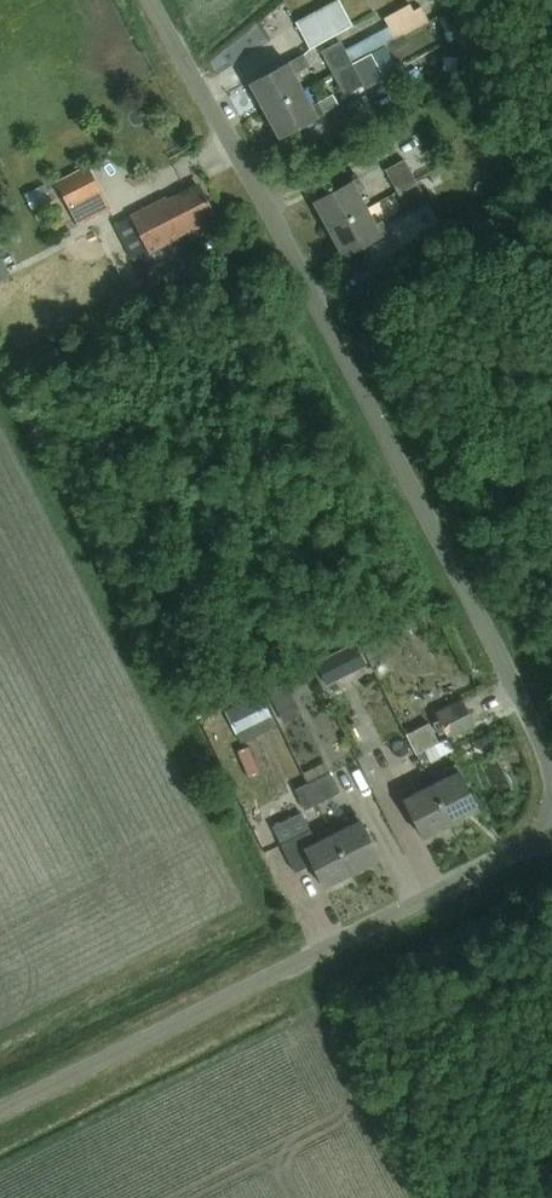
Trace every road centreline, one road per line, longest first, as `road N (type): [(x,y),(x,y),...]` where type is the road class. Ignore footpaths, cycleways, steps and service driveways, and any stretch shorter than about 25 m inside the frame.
road 1 (unclassified): [(551,764),(281,233),(150,0)]
road 2 (unclassified): [(551,834),(0,1112)]

